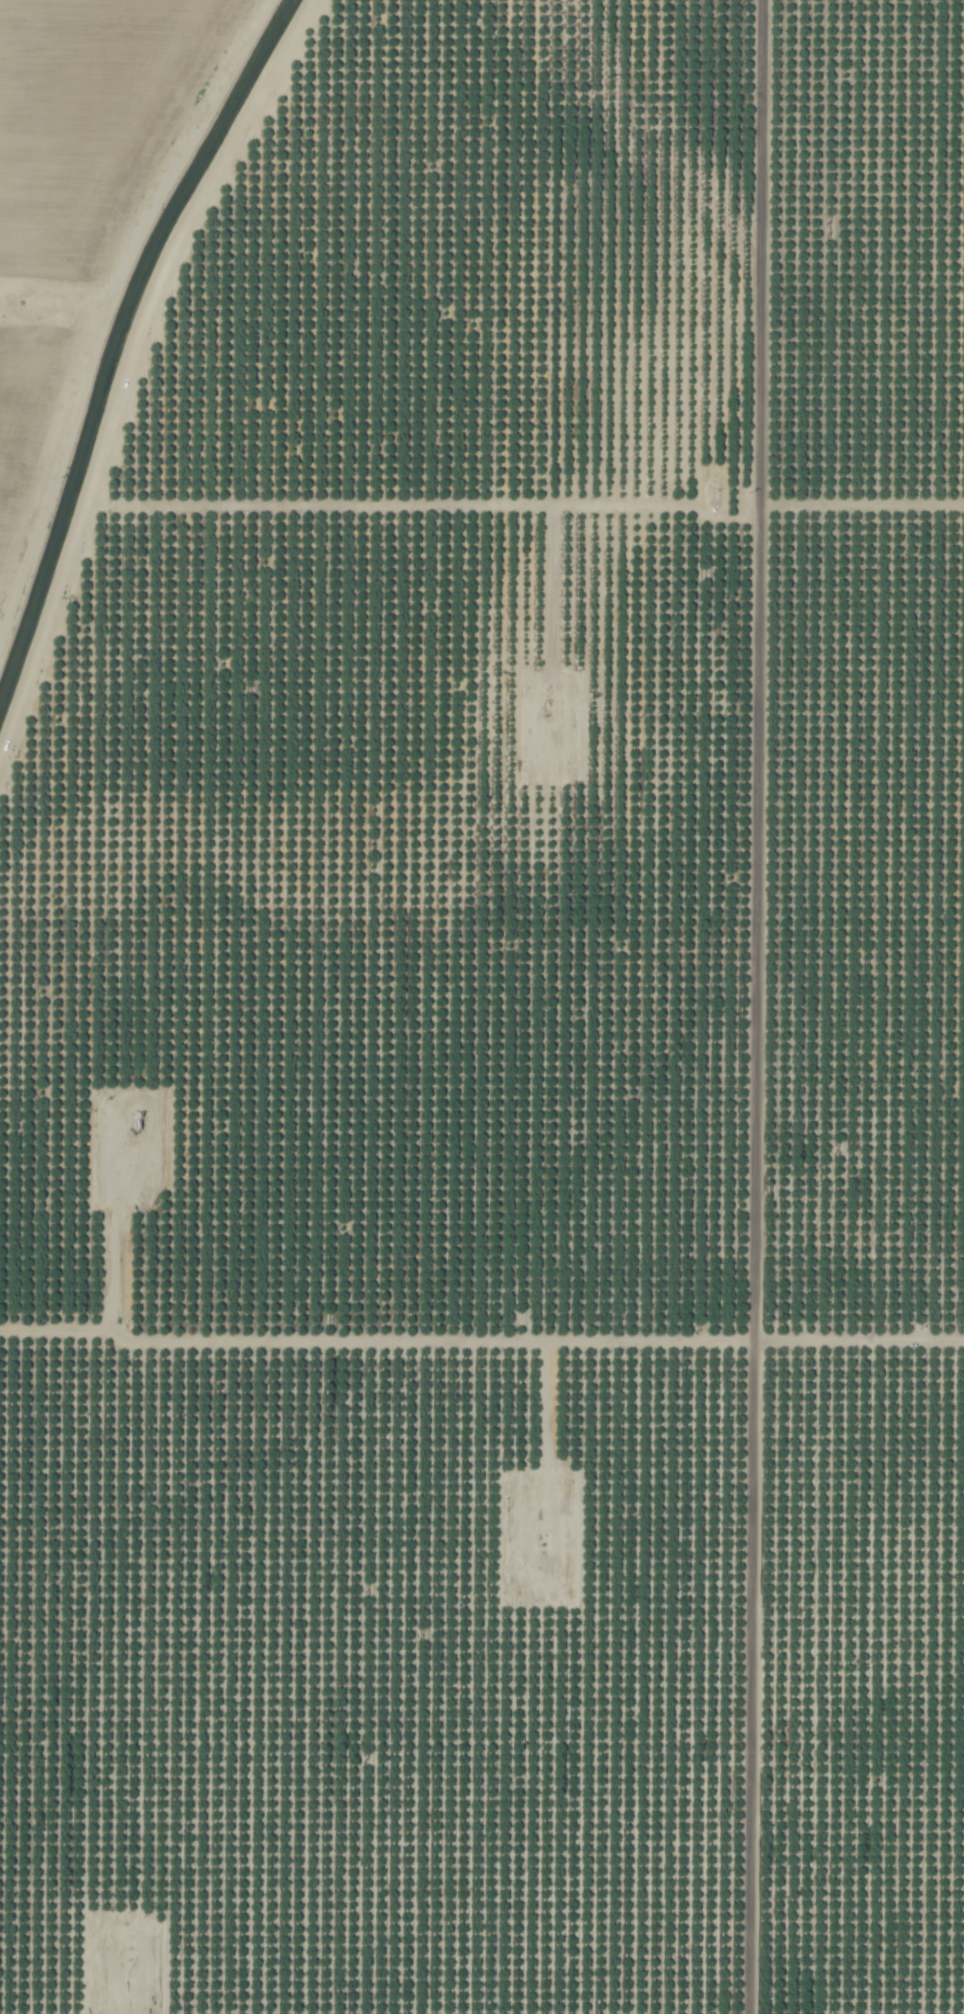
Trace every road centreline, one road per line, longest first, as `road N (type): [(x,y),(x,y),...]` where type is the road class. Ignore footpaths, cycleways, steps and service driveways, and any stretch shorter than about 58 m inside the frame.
road 1 (track): [(760,1341),(0,1334)]
road 2 (track): [(963,1341),(760,1341)]

